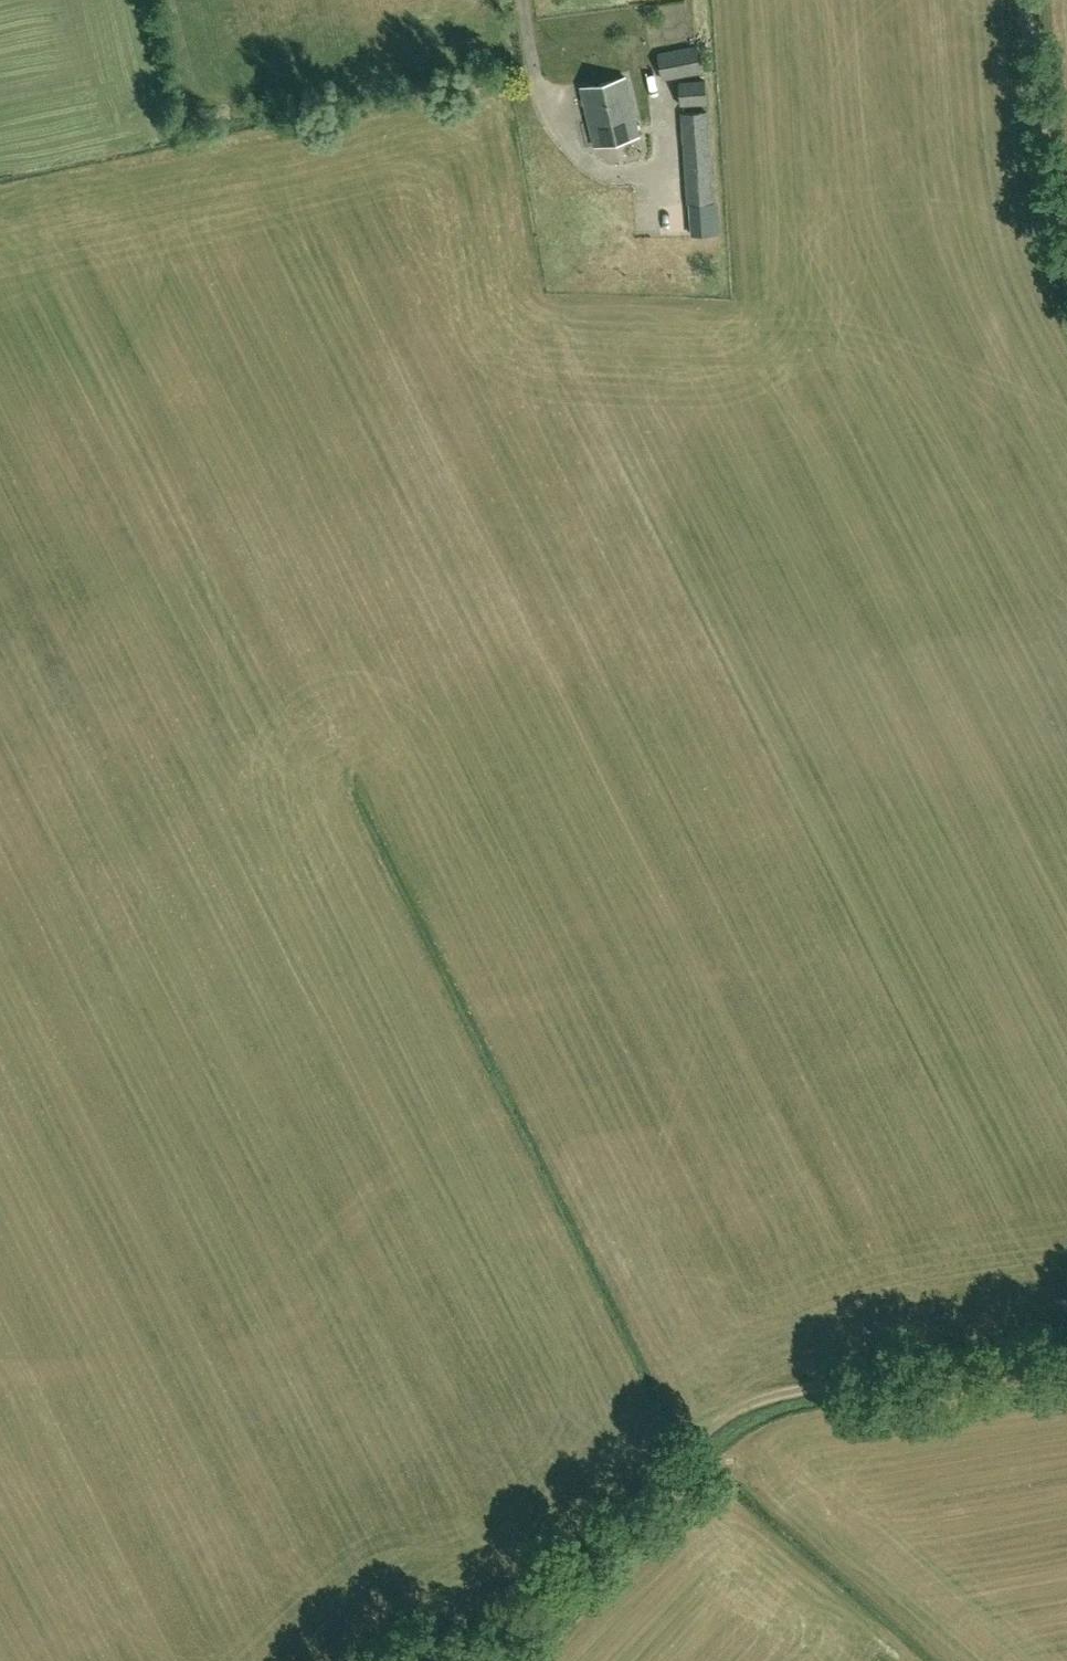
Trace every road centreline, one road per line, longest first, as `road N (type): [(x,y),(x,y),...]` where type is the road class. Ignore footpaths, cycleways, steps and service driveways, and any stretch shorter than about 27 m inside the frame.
road 1 (unclassified): [(1066,256),(1052,202),(1028,0)]

